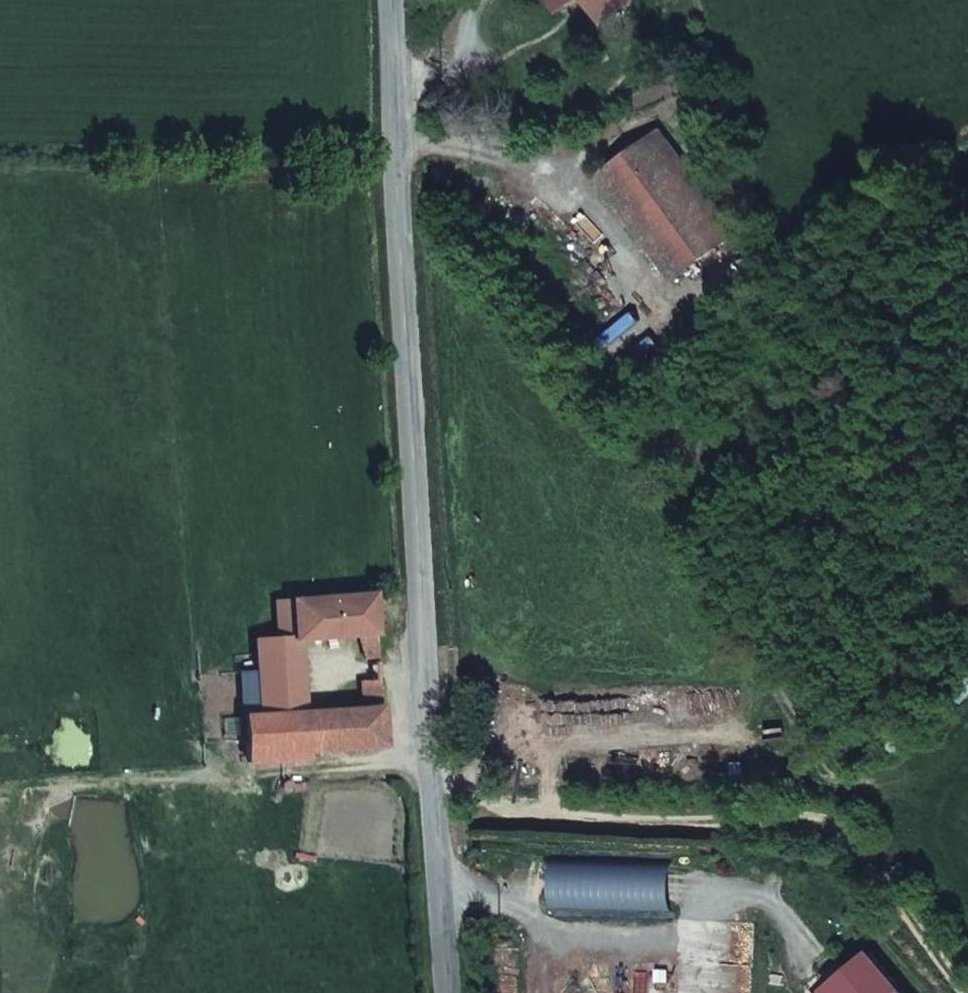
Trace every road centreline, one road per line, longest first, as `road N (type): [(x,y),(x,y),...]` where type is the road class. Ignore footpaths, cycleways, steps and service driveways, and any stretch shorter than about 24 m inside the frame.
road 1 (secondary): [(398,0),(446,992)]
road 2 (track): [(967,992),(849,832),(827,819),(594,822),(437,811)]

